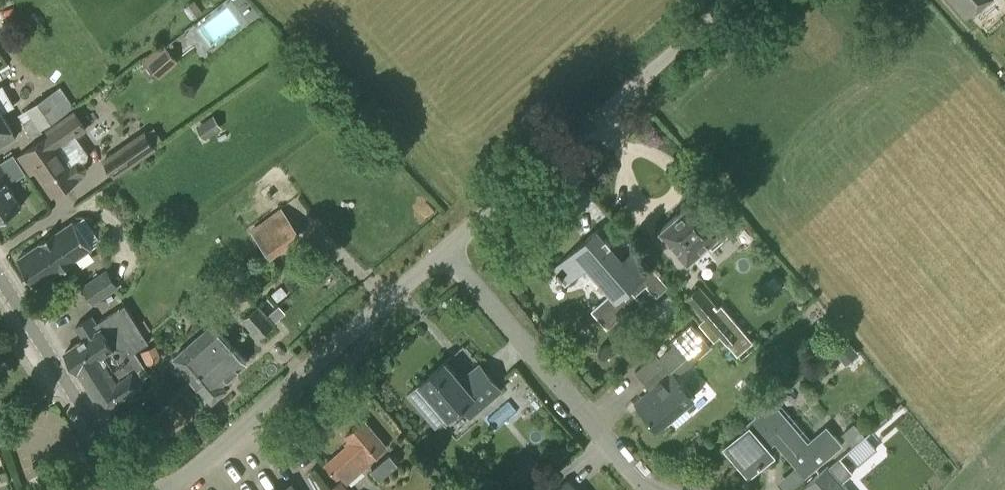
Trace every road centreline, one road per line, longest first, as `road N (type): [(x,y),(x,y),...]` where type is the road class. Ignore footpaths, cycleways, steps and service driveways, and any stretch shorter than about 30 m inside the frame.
road 1 (unclassified): [(448,247),(731,0)]
road 2 (unclassified): [(179,489),(448,247)]
road 3 (residential): [(646,489),(448,247)]
road 4 (residential): [(132,489),(0,280)]

